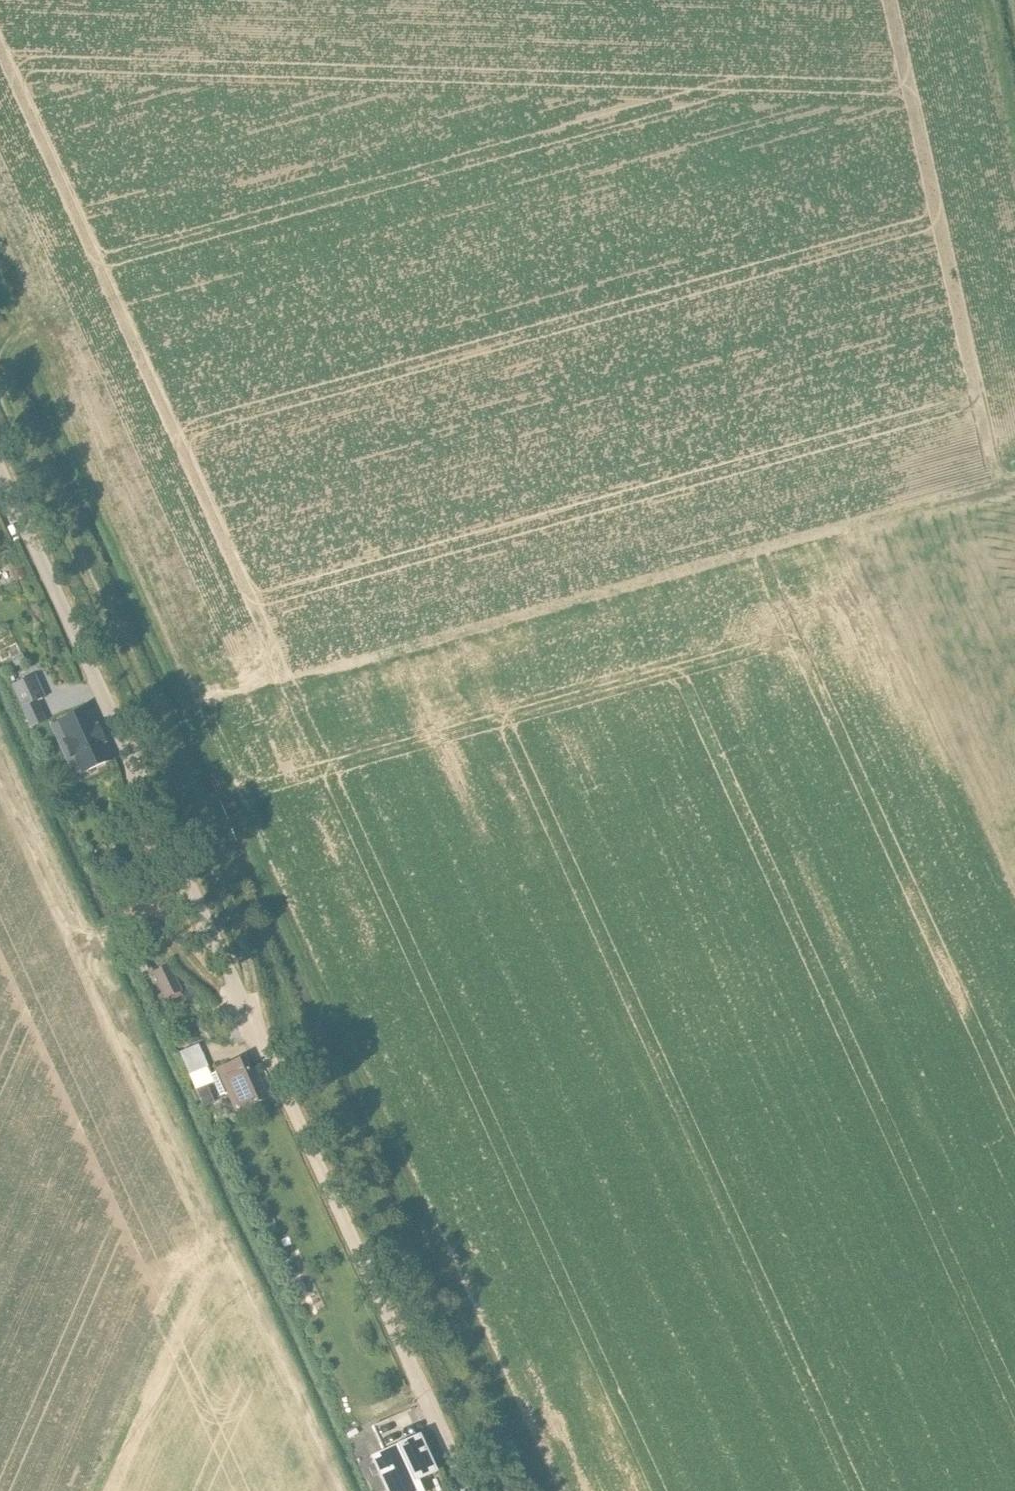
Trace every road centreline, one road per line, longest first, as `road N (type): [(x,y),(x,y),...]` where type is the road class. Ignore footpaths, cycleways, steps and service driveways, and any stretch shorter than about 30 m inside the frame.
road 1 (unclassified): [(466,1490),(0,473)]
road 2 (track): [(94,938),(139,921),(155,923),(248,1016),(240,943),(191,805),(0,391)]
road 3 (track): [(0,732),(347,1490)]
road 4 (track): [(200,828),(252,770),(287,698)]

